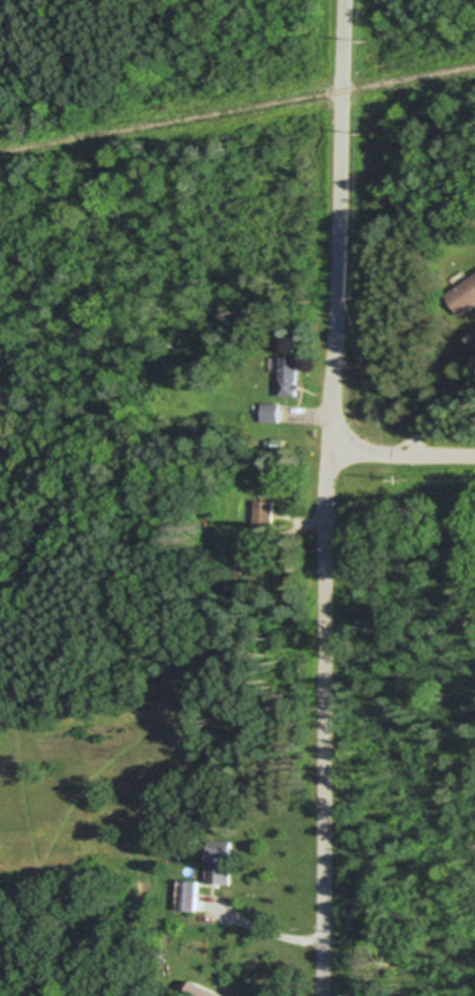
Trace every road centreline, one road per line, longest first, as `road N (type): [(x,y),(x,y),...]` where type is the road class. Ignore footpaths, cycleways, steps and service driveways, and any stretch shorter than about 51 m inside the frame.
road 1 (residential): [(321,995),(326,494),(338,445)]
road 2 (residential): [(338,445),(344,0)]
road 3 (residential): [(474,449),(338,445)]

